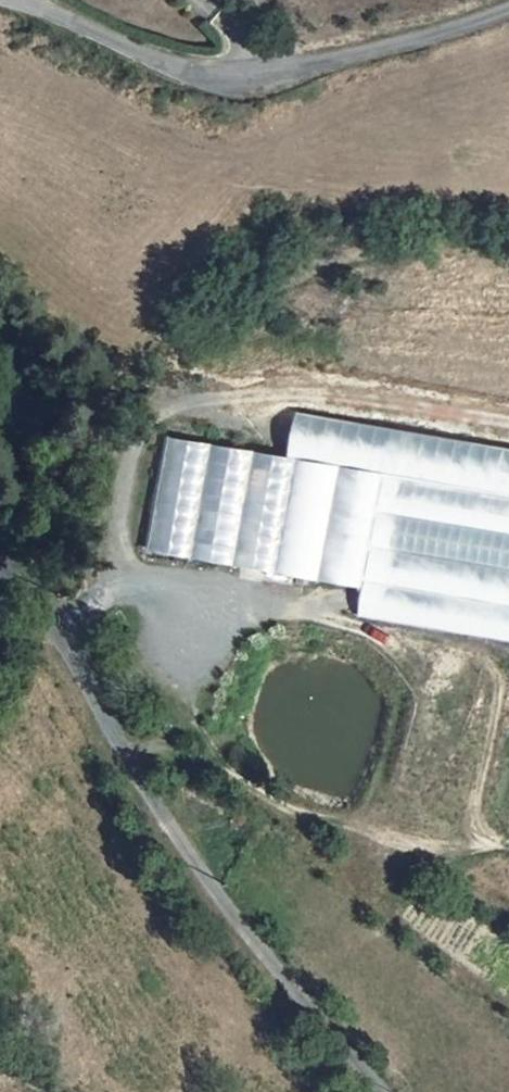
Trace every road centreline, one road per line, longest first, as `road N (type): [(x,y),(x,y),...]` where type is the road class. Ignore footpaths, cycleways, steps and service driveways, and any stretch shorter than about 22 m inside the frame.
road 1 (unclassified): [(0,558),(26,583),(234,926),(378,1091)]
road 2 (track): [(86,680),(85,632),(99,607),(111,495),(147,409),(256,391),(350,395),(508,424)]
road 3 (unclassified): [(508,9),(459,32),(255,72),(198,72),(19,0)]

